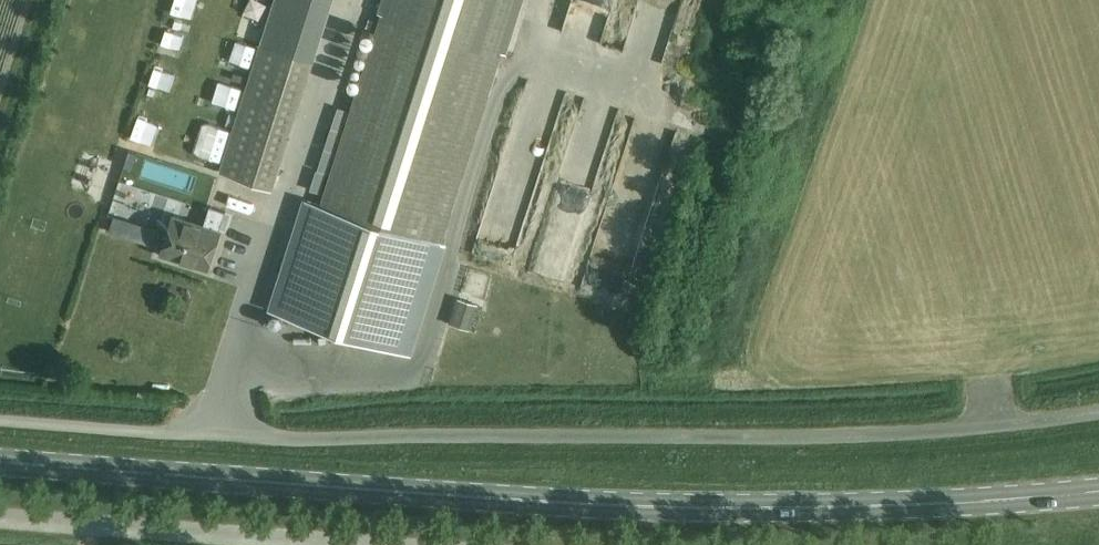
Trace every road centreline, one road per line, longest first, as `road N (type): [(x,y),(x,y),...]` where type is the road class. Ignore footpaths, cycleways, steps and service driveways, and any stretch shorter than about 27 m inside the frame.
road 1 (unclassified): [(0,419),(235,433),(838,436),(1098,407)]
road 2 (secondary): [(0,462),(605,504),(805,508),(1098,491)]
road 3 (unclassified): [(389,544),(0,517)]

